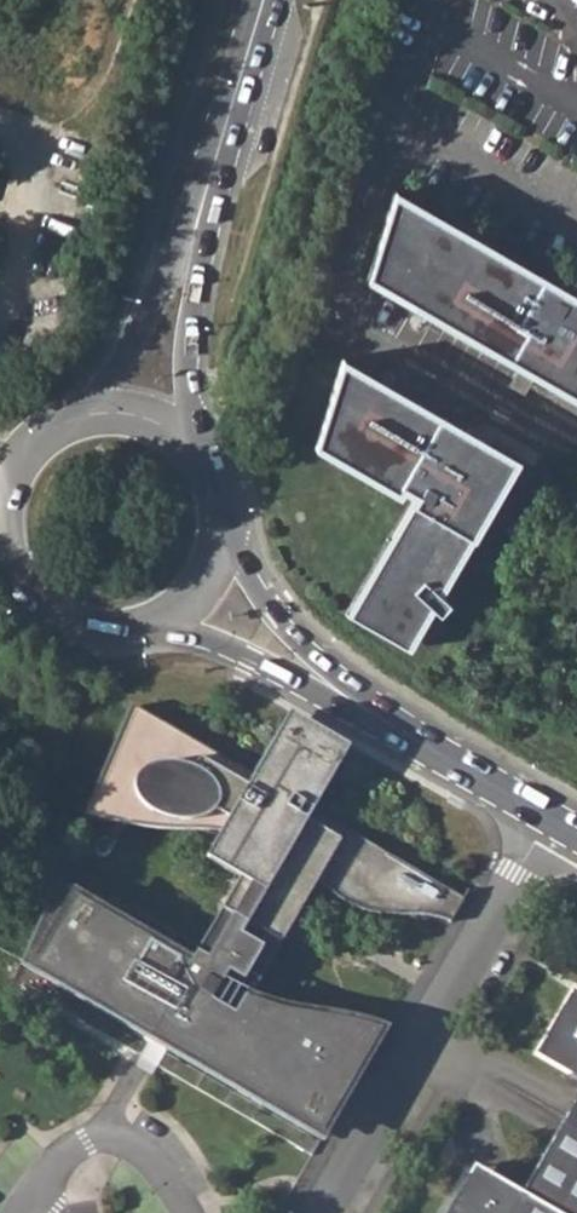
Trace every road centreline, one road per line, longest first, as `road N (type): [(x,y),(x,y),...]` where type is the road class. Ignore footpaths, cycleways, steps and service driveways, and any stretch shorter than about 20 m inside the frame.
road 1 (unclassified): [(547,817),(323,1212)]
road 2 (track): [(0,118),(50,140),(0,367)]
road 3 (tertiary): [(200,205),(133,340),(69,419)]
road 4 (tertiary): [(199,455),(189,359),(200,205)]
road 5 (tertiary): [(359,707),(283,637),(220,529)]
road 6 (tertiary): [(157,619),(359,707)]
road 7 (tertiary): [(359,707),(547,817)]
road 8 (tertiary): [(259,8),(200,205)]
road 9 (tertiary): [(5,550),(29,593),(69,621),(109,629),(157,619)]
road 10 (tertiary): [(69,419),(35,441),(13,470),(2,505),(5,550)]
road 11 (tertiary): [(199,455),(140,414),(69,419)]

